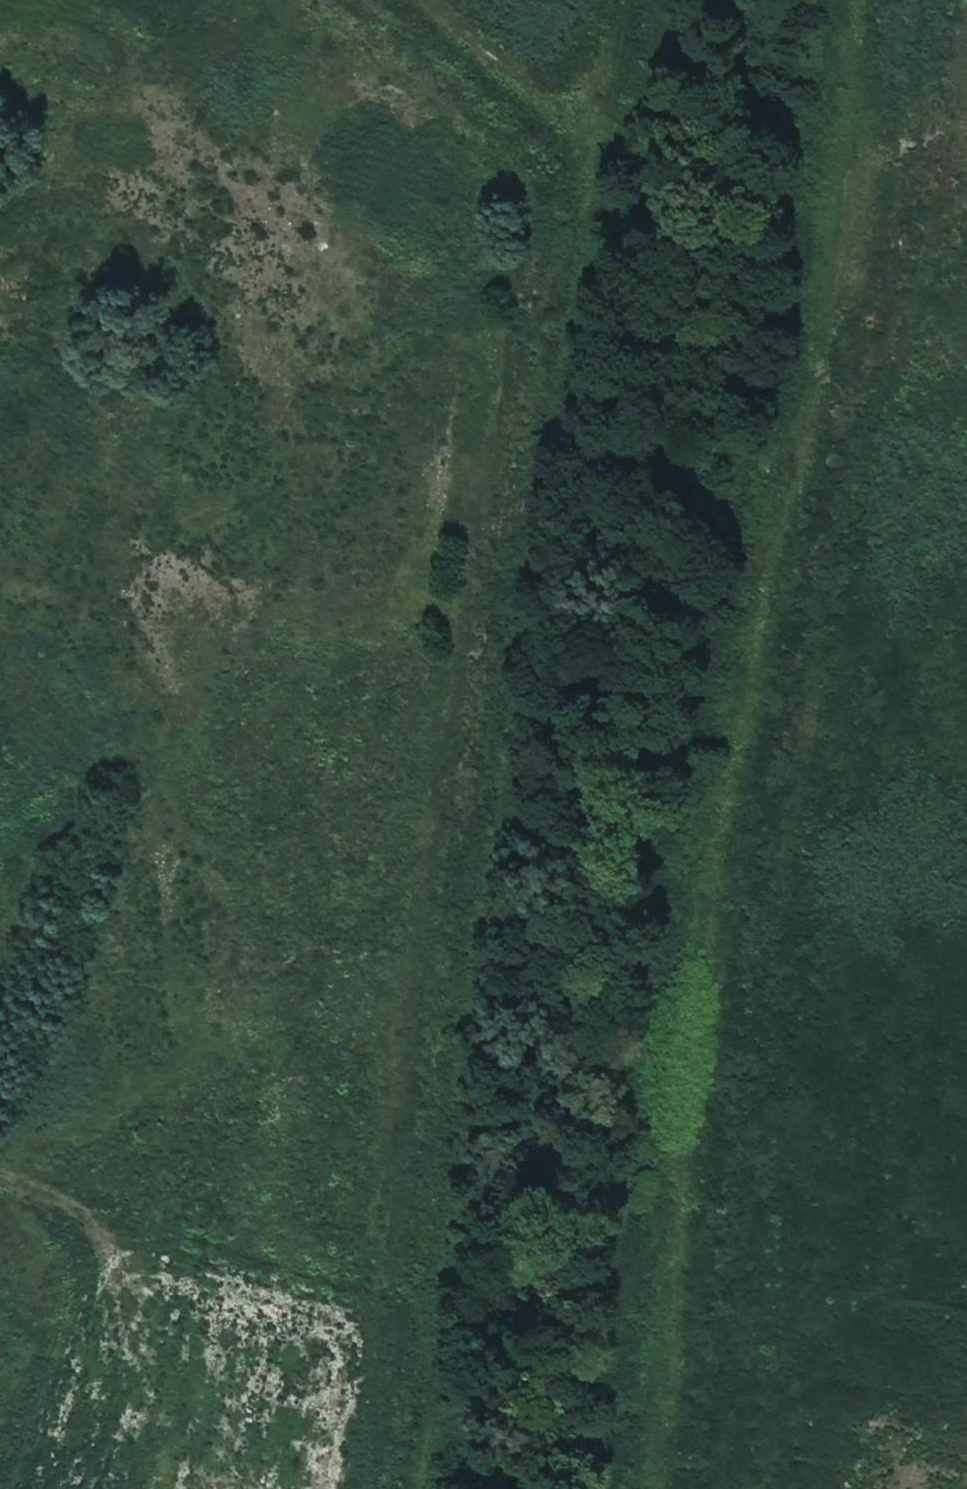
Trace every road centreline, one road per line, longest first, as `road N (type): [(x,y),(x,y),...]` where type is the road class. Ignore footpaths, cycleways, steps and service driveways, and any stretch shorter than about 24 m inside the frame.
road 1 (track): [(522,1488),(572,895),(684,288),(697,0)]

